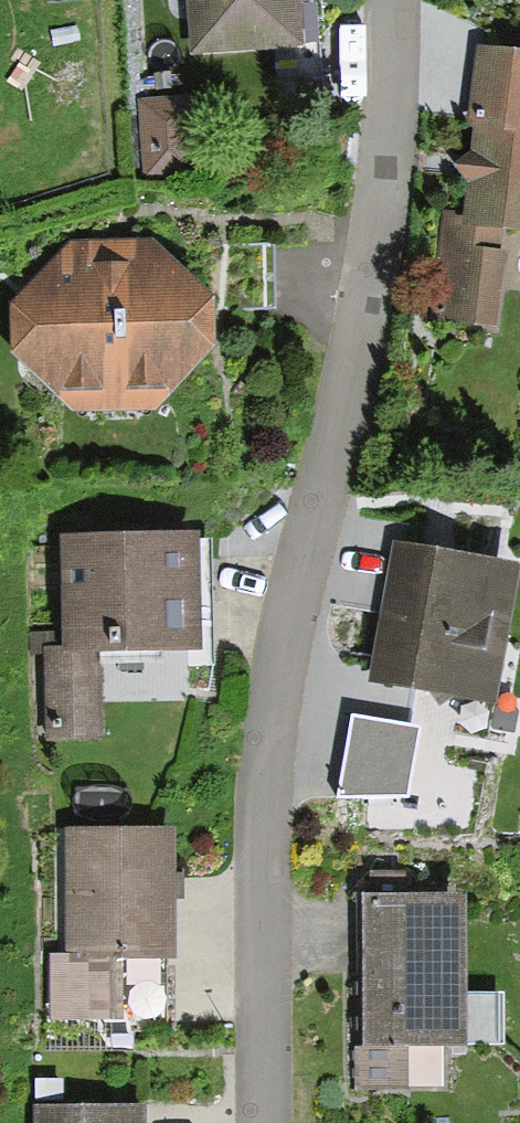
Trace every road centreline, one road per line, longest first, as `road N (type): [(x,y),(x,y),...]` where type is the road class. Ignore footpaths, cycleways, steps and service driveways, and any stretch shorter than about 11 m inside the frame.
road 1 (residential): [(259,1122),(248,774),(367,318),(397,0)]

